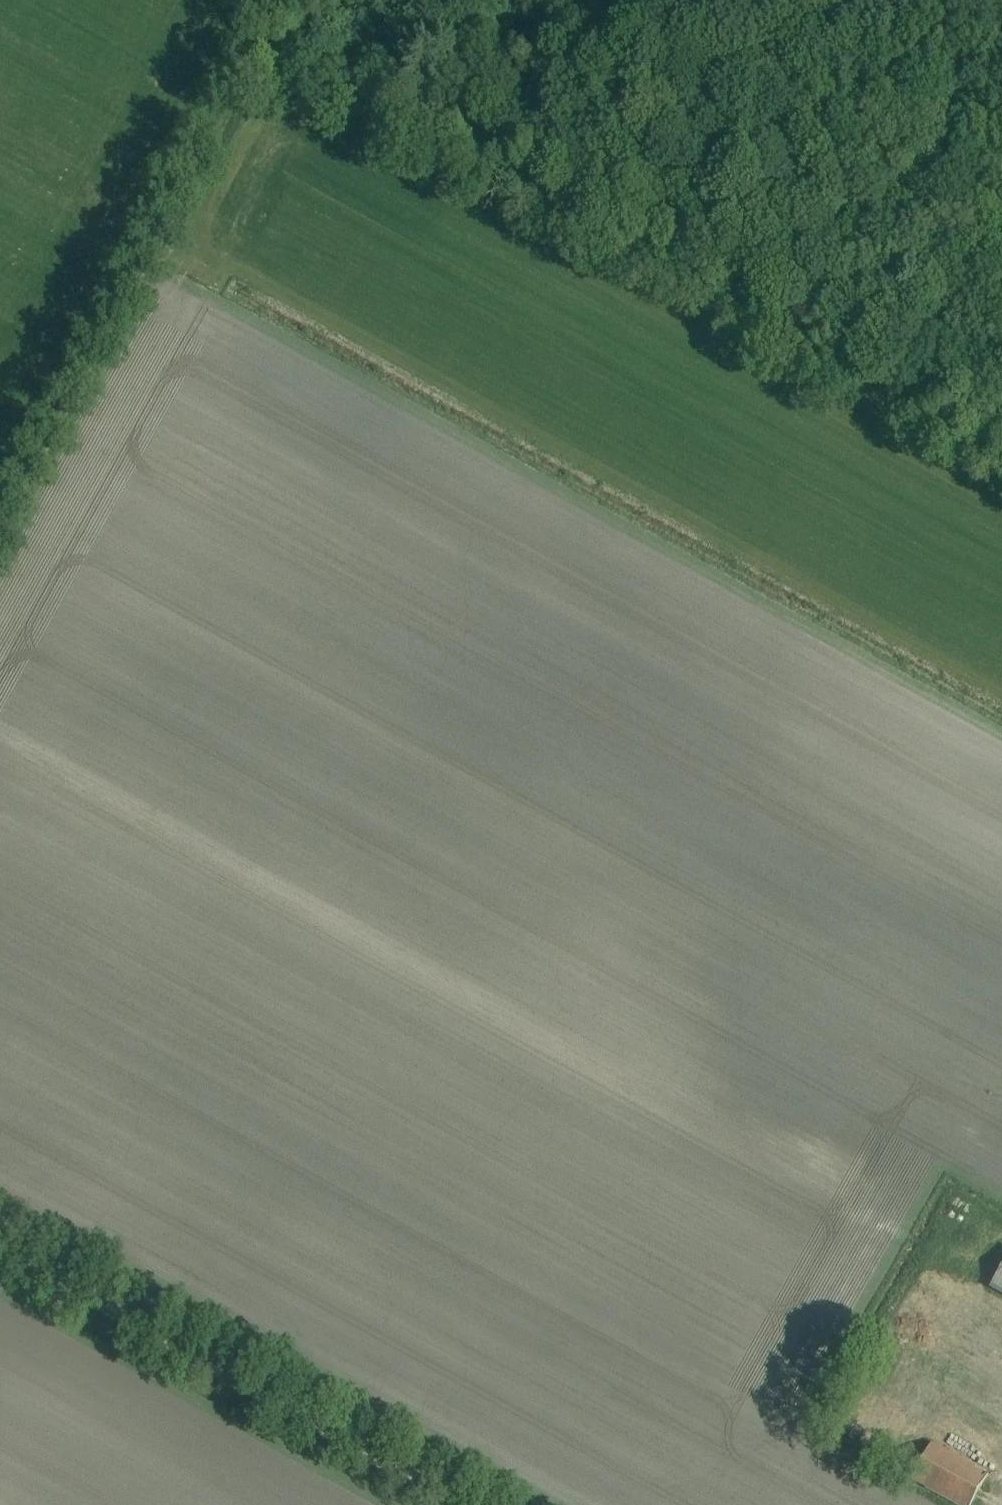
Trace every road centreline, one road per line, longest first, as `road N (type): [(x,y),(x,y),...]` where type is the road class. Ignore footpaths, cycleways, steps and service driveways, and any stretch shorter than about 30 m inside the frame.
road 1 (track): [(0,525),(258,58),(575,0)]
road 2 (track): [(474,1504),(0,1243)]

